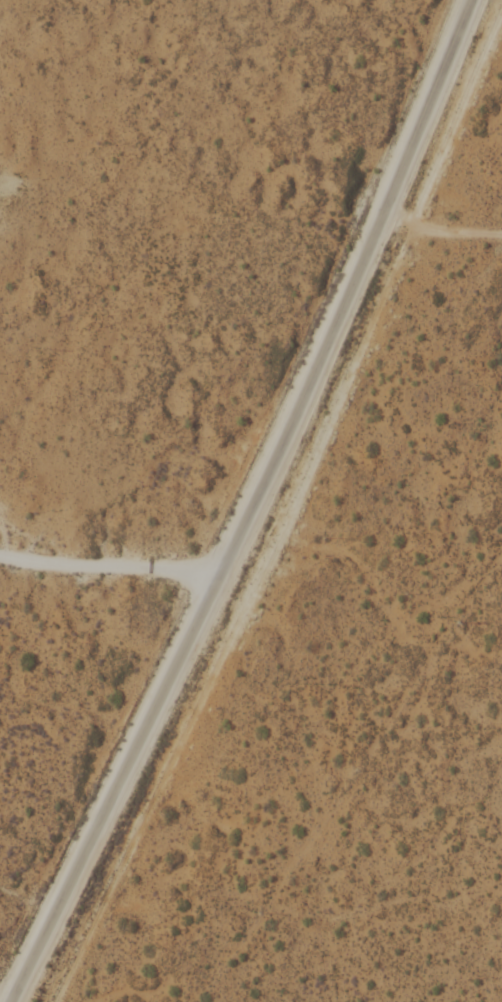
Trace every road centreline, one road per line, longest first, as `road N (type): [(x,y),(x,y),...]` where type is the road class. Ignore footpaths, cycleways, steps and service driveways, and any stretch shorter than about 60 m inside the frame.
road 1 (secondary): [(10,1001),(289,446),(477,0)]
road 2 (residential): [(221,571),(0,557)]

